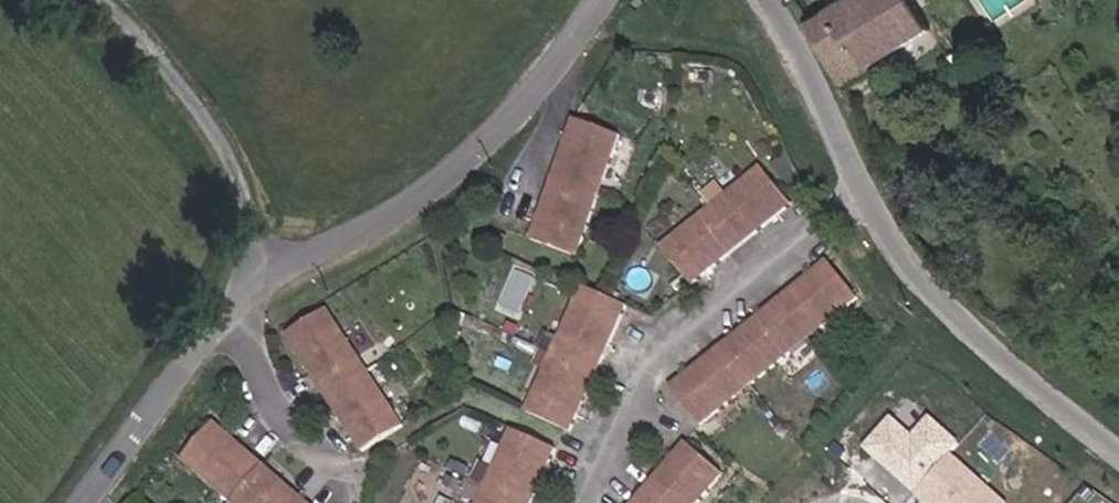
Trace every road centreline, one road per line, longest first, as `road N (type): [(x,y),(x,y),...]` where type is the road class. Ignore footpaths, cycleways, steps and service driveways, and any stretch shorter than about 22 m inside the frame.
road 1 (unclassified): [(267,276),(451,176),(530,99),(598,0)]
road 2 (residential): [(866,203),(656,355),(576,502)]
road 3 (unclassified): [(866,203),(952,306),(1118,443)]
road 4 (residential): [(99,0),(170,74),(217,141),(267,276)]
road 5 (unclassified): [(83,502),(223,316)]
road 6 (unclassified): [(764,0),(802,63),(866,203)]
road 7 (residential): [(223,316),(278,404),(355,496)]

